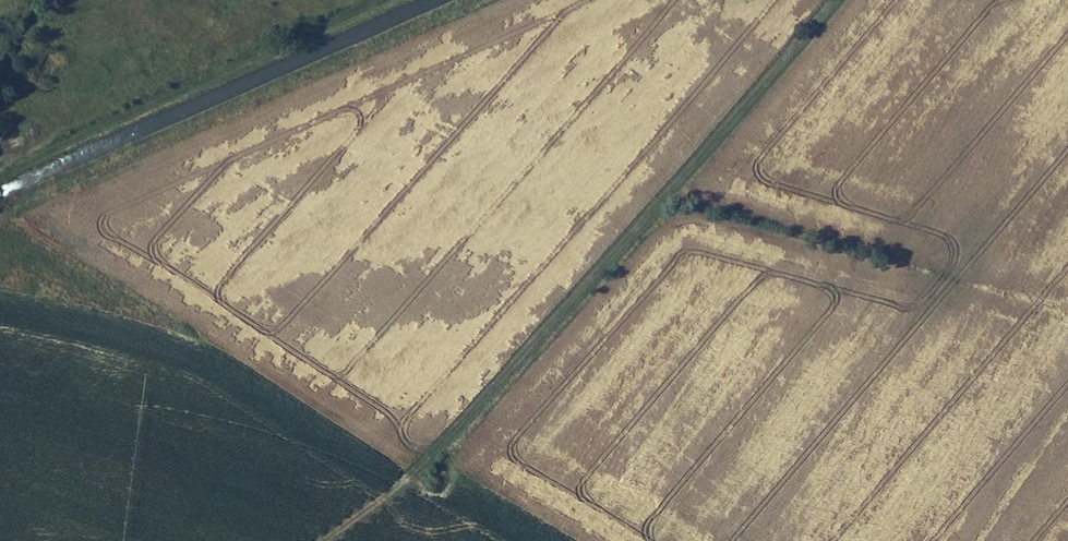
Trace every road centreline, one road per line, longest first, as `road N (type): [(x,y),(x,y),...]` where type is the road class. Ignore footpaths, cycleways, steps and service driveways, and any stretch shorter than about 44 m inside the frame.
road 1 (track): [(326,540),(416,470),(832,0)]

